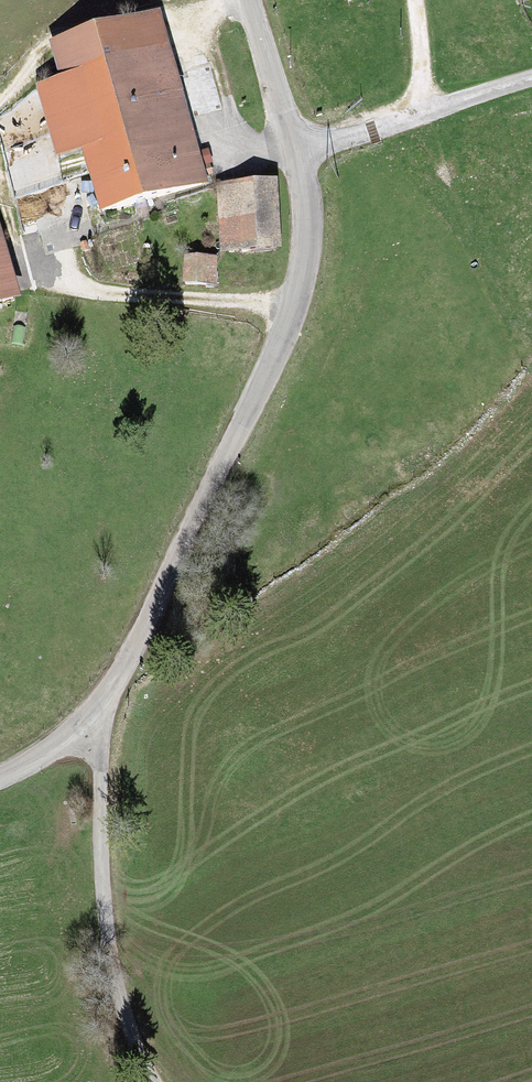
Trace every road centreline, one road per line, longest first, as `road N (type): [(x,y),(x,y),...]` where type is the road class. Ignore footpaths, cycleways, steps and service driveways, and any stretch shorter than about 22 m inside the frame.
road 1 (unclassified): [(0,778),(57,744),(109,692),(294,306),(306,253),(304,188),(248,0)]
road 2 (track): [(95,711),(107,940),(123,1011),(155,1081)]
road 3 (track): [(297,150),(531,77)]

